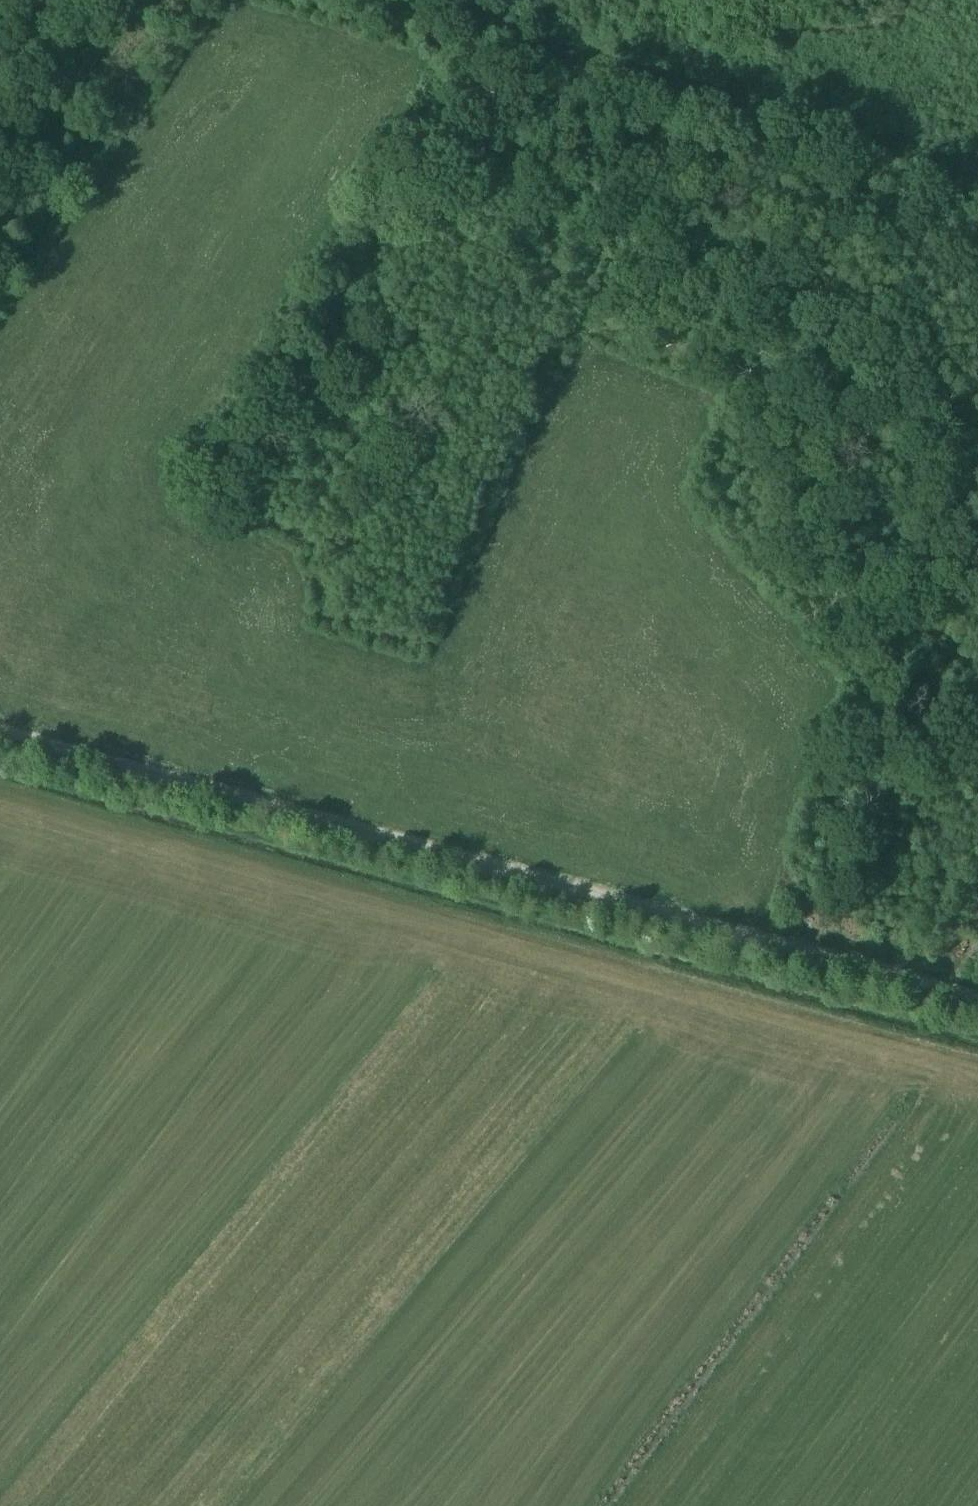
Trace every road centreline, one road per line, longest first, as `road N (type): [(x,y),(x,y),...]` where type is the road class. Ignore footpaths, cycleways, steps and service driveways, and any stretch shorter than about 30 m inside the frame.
road 1 (track): [(977,996),(0,730)]
road 2 (track): [(413,0),(977,167)]
road 3 (track): [(0,208),(137,0)]

